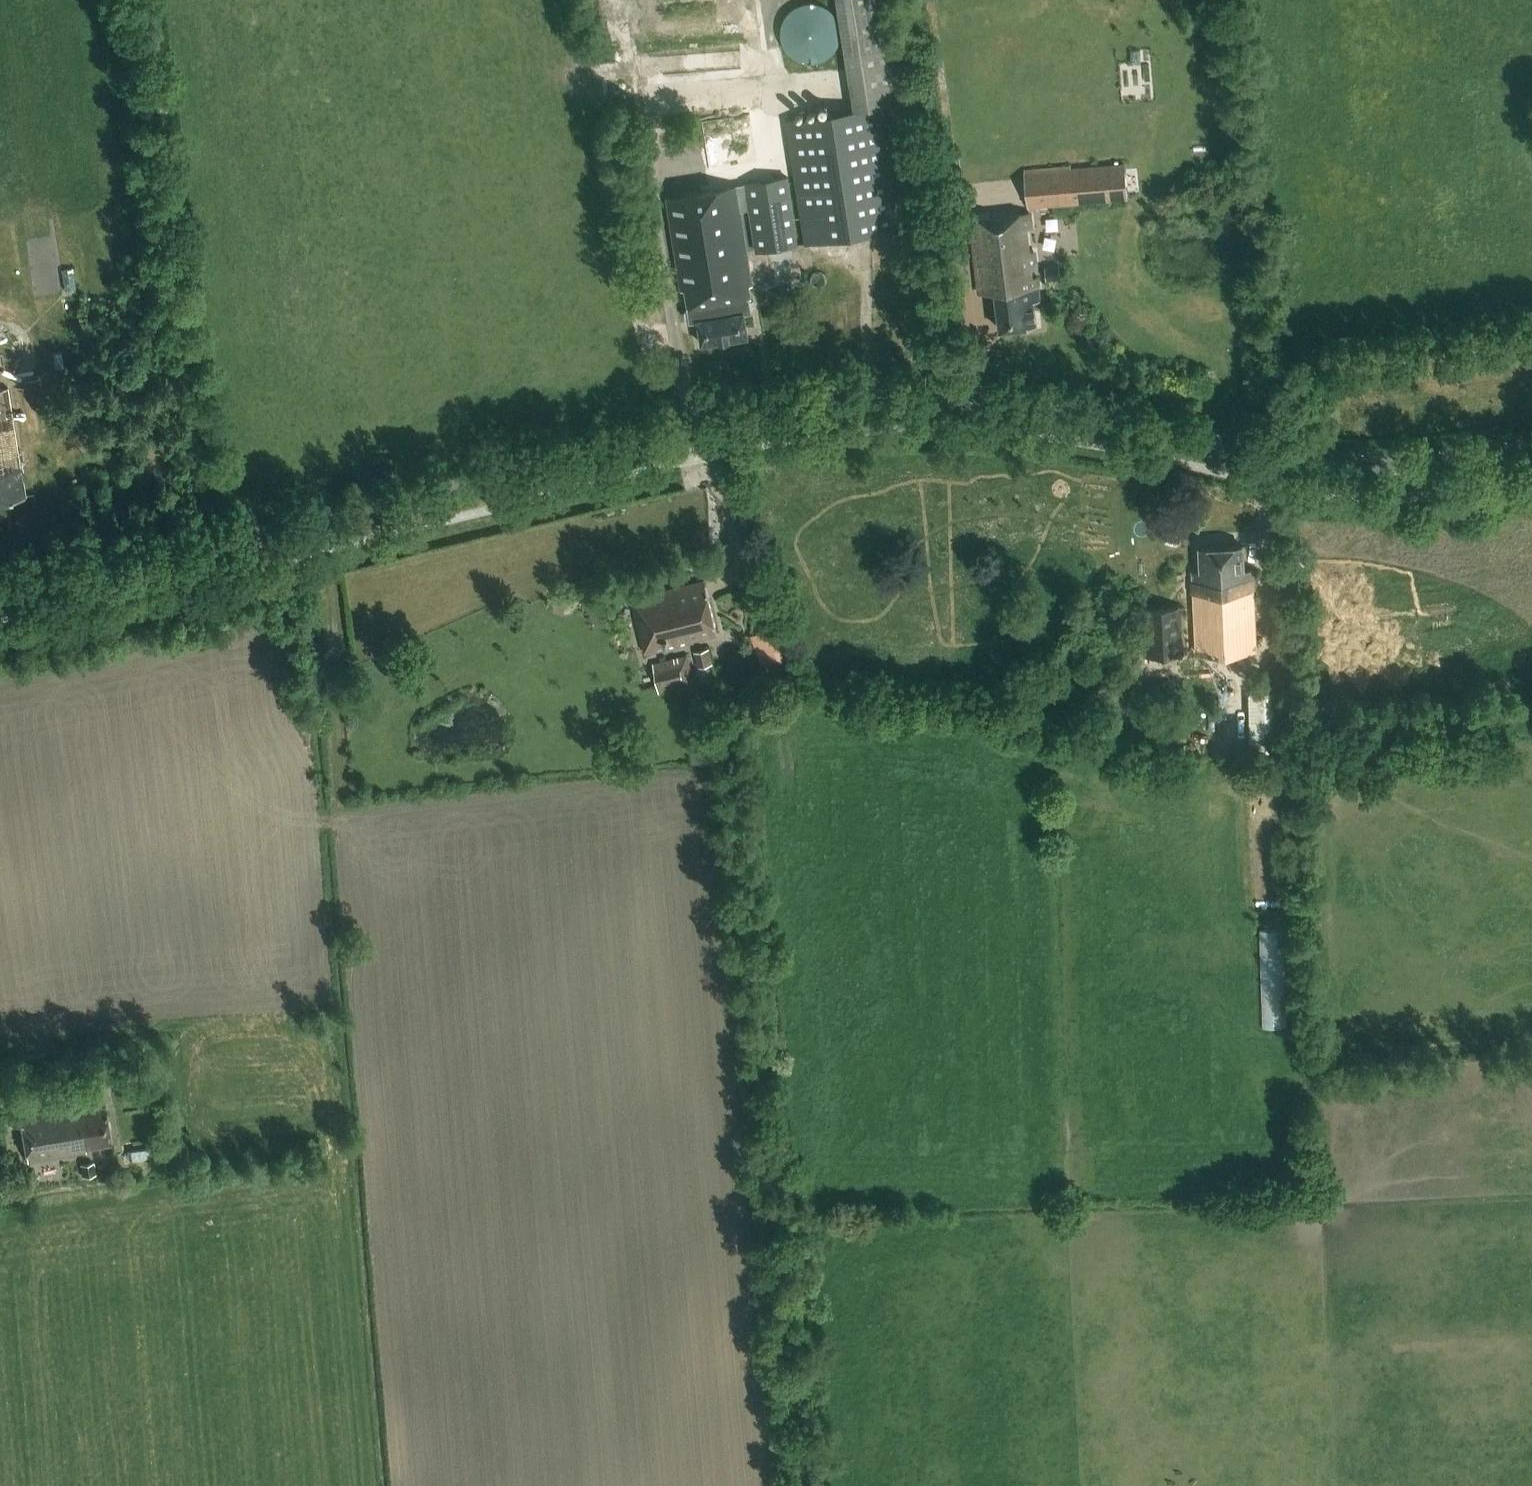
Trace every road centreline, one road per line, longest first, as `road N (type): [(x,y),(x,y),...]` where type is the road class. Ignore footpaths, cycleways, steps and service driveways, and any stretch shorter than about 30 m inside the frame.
road 1 (tertiary): [(0,589),(262,537),(840,403),(1010,404),(1315,464),(1443,463),(1531,448)]

